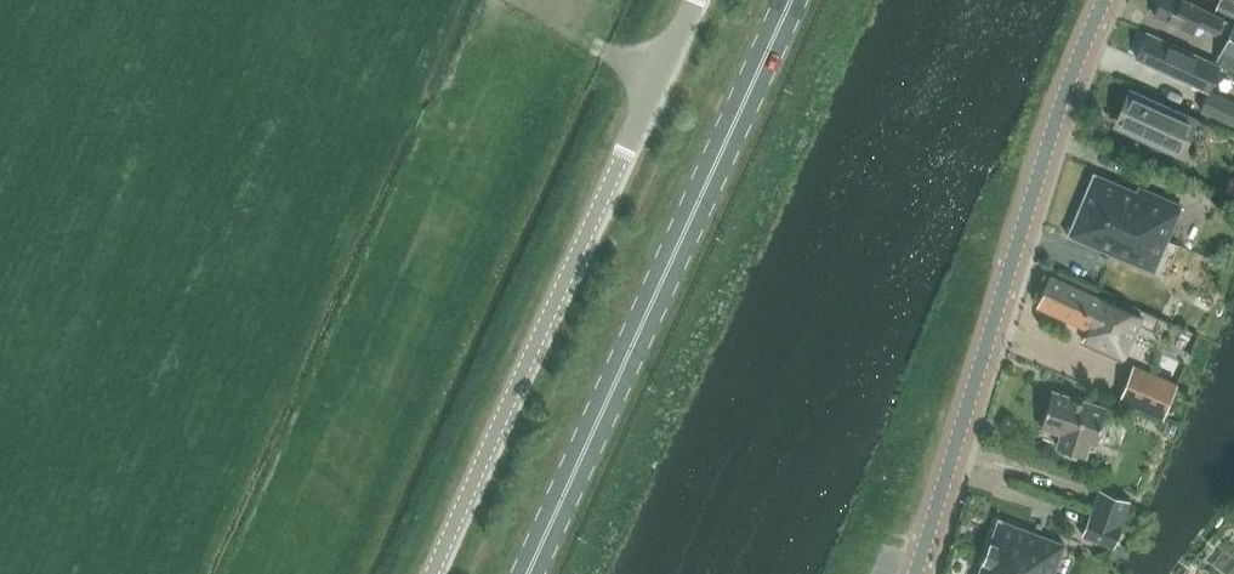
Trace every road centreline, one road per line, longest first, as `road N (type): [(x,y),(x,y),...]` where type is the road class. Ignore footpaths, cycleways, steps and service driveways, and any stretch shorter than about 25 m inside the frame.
road 1 (primary): [(528,573),(790,0)]
road 2 (unclassified): [(434,573),(695,0)]
road 3 (tertiary): [(916,573),(1111,0)]

